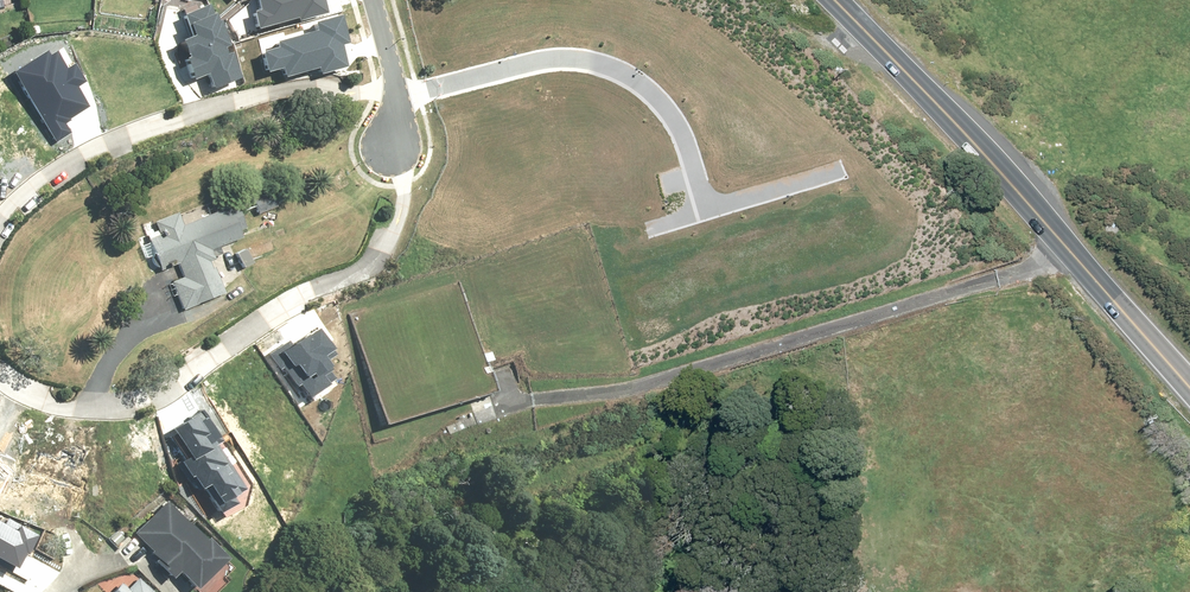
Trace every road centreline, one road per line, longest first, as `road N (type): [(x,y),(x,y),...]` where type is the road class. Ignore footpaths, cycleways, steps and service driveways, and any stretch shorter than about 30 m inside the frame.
road 1 (residential): [(402,165),(403,204),(365,272),(292,300),(178,382),(90,409),(19,391),(0,369)]
road 2 (secondary): [(1189,386),(834,0)]
road 3 (residential): [(0,224),(42,178),(111,141),(208,106),(398,78)]
road 4 (residential): [(403,97),(541,58),(591,61),(627,79),(679,130),(706,212)]
road 5 (residential): [(706,212),(839,168)]

